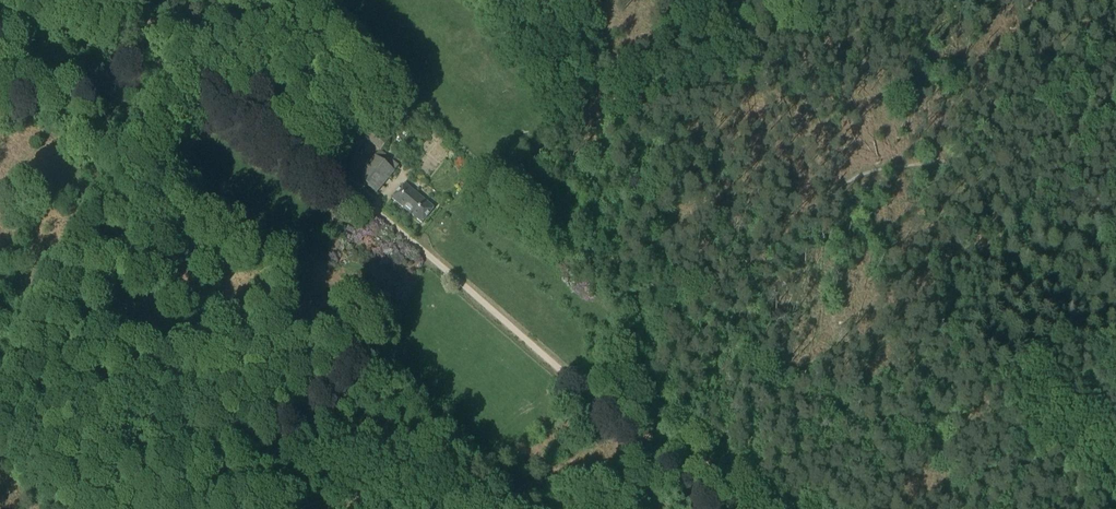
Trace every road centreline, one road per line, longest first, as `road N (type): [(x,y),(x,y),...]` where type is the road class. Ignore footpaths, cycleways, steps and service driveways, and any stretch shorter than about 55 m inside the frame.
road 1 (track): [(270,123),(630,431)]
road 2 (track): [(0,0),(66,18),(180,73)]

